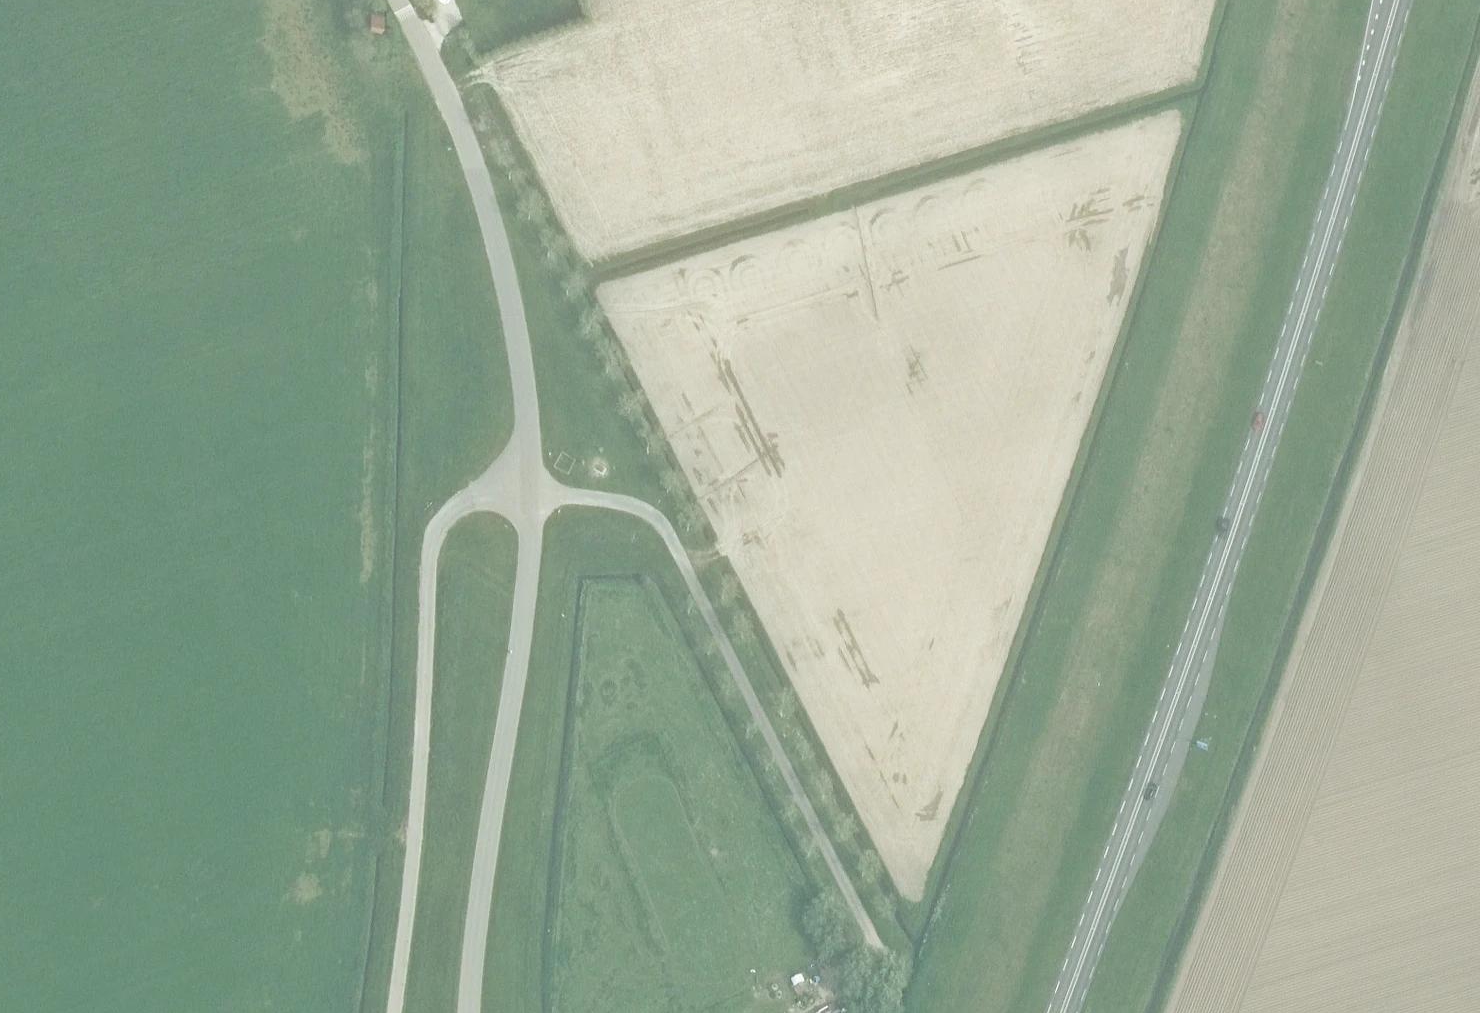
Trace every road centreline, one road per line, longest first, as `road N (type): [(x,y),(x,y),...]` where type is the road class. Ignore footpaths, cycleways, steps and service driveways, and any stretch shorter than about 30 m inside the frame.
road 1 (primary): [(1065,1012),(1163,748),(1395,0)]
road 2 (unclassified): [(530,490),(628,502),(667,530),(884,971)]
road 3 (unclassified): [(392,1012),(416,831),(429,536),(452,507),(486,490),(530,490)]
road 4 (unclassified): [(471,1012),(530,490)]
road 5 (unclassified): [(530,490),(526,417),(493,223),(461,133)]
road 6 (residential): [(461,133),(399,0)]

